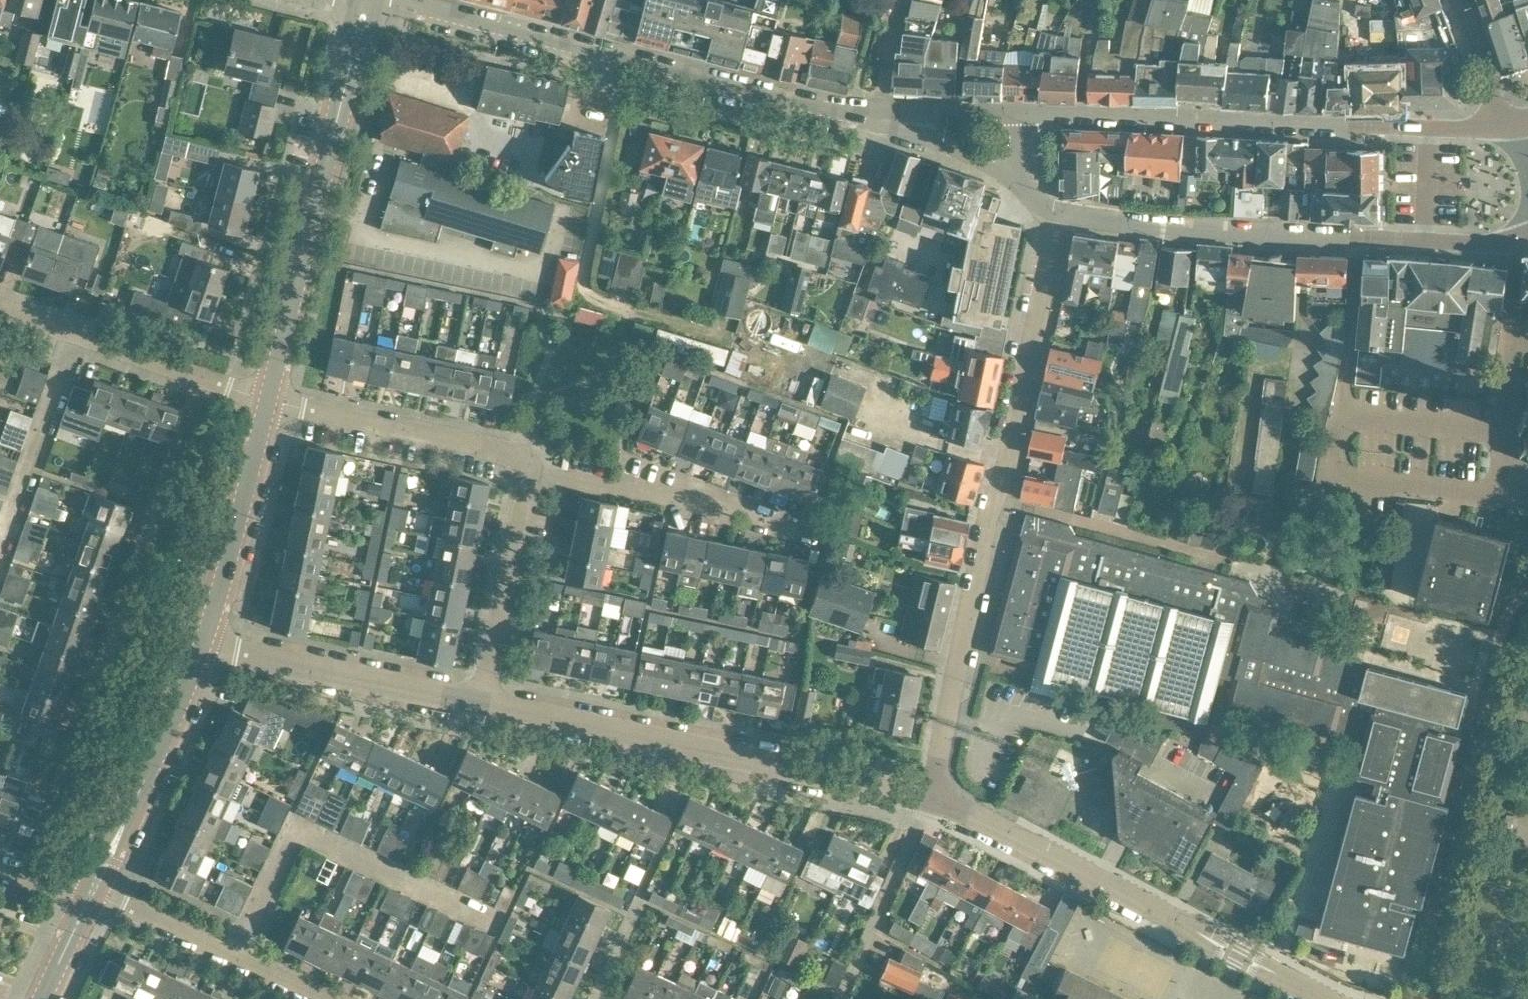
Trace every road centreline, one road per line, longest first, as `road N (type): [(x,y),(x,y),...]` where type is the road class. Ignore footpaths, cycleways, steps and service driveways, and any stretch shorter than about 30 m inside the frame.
road 1 (residential): [(930,793),(1058,213)]
road 2 (residential): [(863,116),(390,0)]
road 3 (residential): [(1497,128),(1018,113)]
road 4 (residential): [(1058,213),(1157,228),(1485,243),(1520,233)]
road 5 (tertiary): [(487,700),(930,793)]
road 6 (tertiary): [(930,793),(1329,998)]
road 7 (tertiary): [(269,401),(366,0)]
road 8 (tertiary): [(202,650),(487,700)]
road 9 (tertiary): [(88,902),(202,650)]
road 10 (residential): [(535,468),(269,401)]
road 11 (residential): [(790,529),(535,468)]
road 12 (tertiary): [(202,650),(269,401)]
road 13 (residential): [(323,998),(127,908),(88,902)]
road 14 (residential): [(487,700),(535,468)]
road 15 (residential): [(0,553),(73,334)]
road 16 (residential): [(269,401),(73,334)]
road 17 (residential): [(863,116),(1013,179)]
road 18 (residential): [(1018,113),(863,116)]
road 19 (residential): [(1497,128),(1459,0)]

